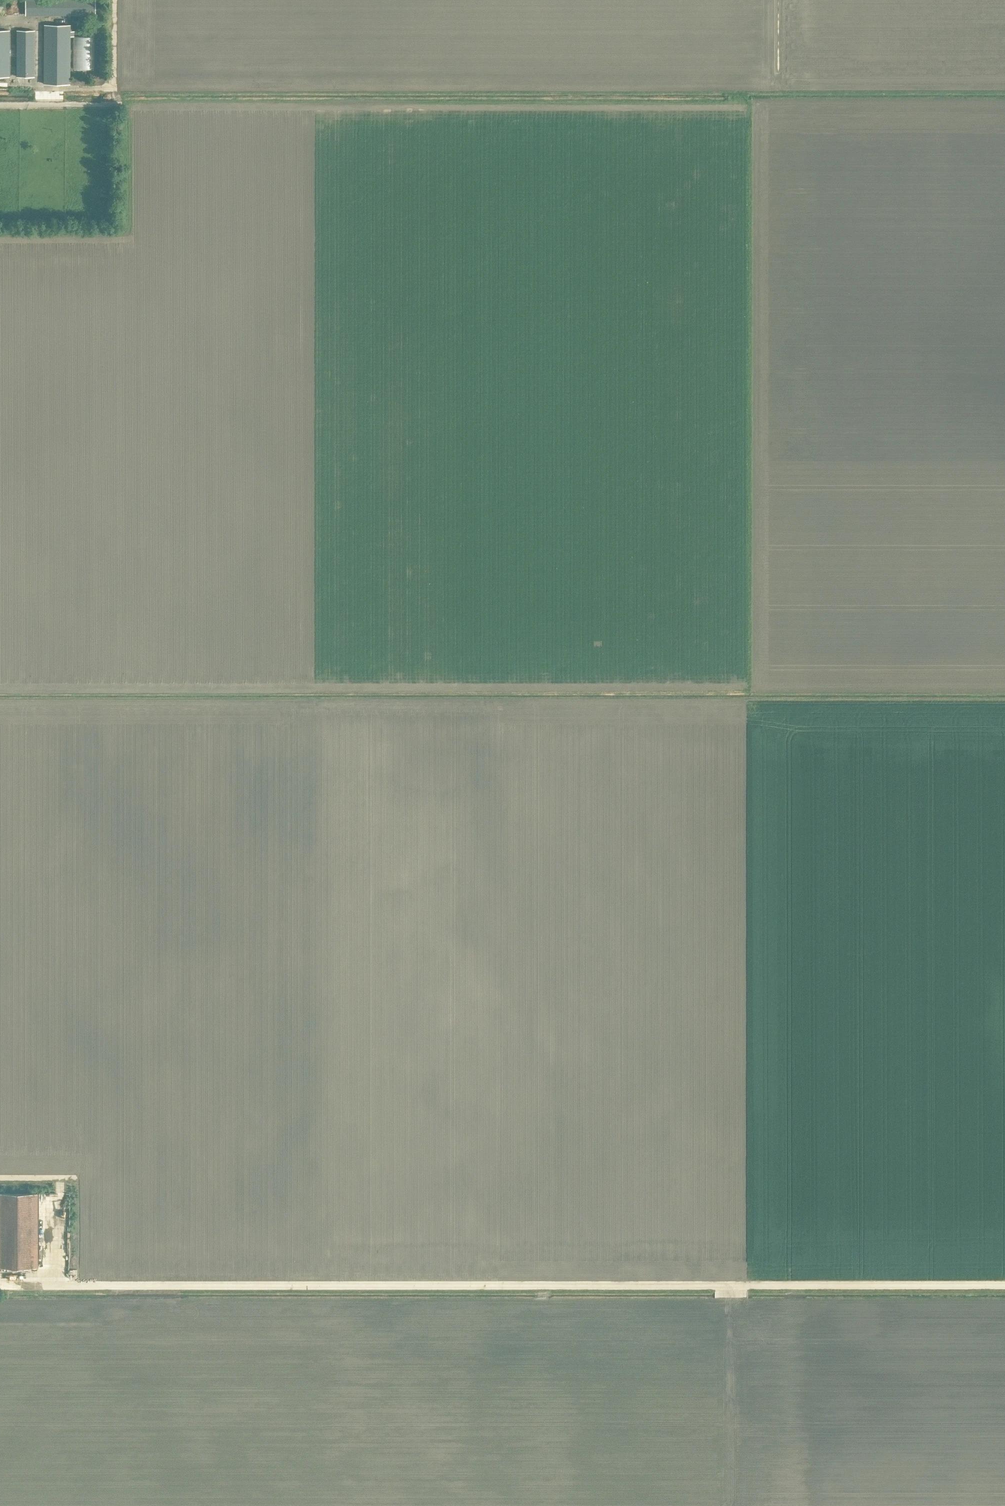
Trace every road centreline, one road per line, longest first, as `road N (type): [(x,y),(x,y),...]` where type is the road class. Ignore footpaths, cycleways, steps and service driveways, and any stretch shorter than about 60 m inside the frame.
road 1 (track): [(10,1285),(1004,1285)]

